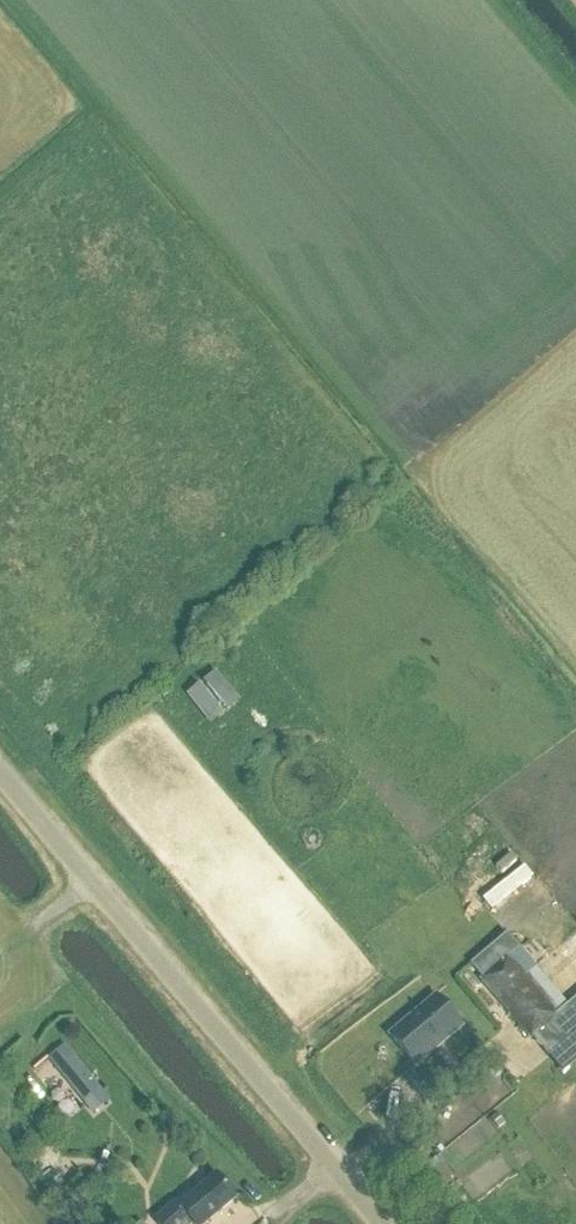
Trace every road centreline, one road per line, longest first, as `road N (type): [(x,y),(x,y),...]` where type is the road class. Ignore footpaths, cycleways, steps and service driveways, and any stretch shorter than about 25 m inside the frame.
road 1 (unclassified): [(381,1223),(0,774)]

